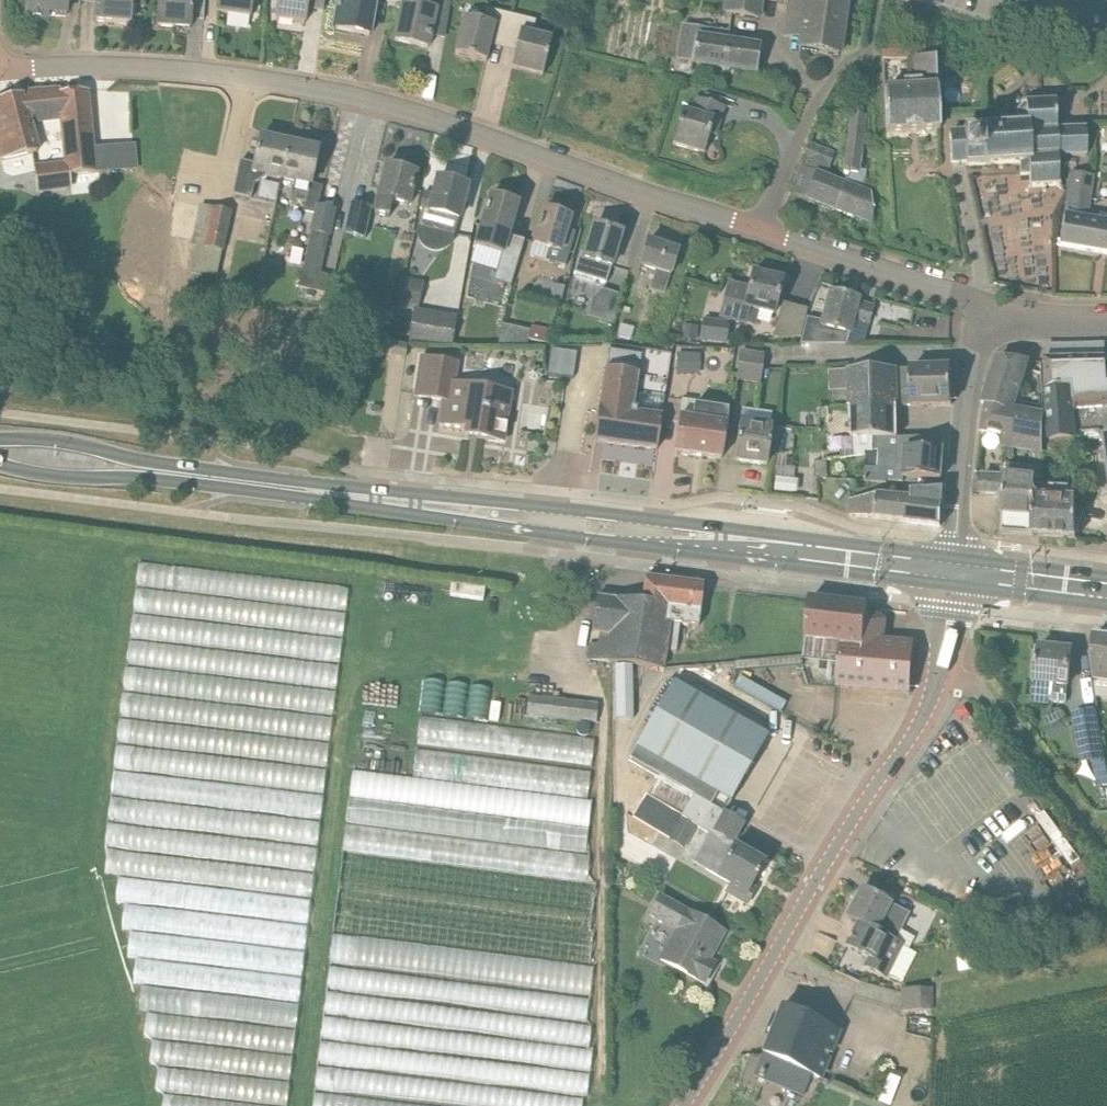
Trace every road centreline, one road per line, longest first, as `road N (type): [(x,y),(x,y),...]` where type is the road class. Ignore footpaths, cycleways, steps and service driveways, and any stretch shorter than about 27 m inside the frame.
road 1 (residential): [(760,227),(326,88),(127,65),(0,71)]
road 2 (tertiary): [(683,1105),(921,718),(938,673),(951,584)]
road 3 (primary): [(954,556),(571,508),(494,500),(450,508)]
road 4 (primary): [(450,508),(492,525),(951,584)]
road 5 (primary): [(450,508),(148,469)]
road 6 (unclassified): [(954,556),(968,396),(987,310)]
road 7 (residential): [(987,310),(966,295),(760,227)]
road 8 (track): [(1106,854),(980,693)]
road 9 (residential): [(760,227),(817,103),(850,58)]
road 10 (primary): [(951,584),(1106,604)]
road 11 (primary): [(1106,576),(954,556)]
road 12 (primary): [(148,469),(67,440),(0,438)]
road 13 (primary): [(0,464),(78,478),(148,469)]
road 14 (unclassified): [(1106,326),(1016,322),(987,310)]

